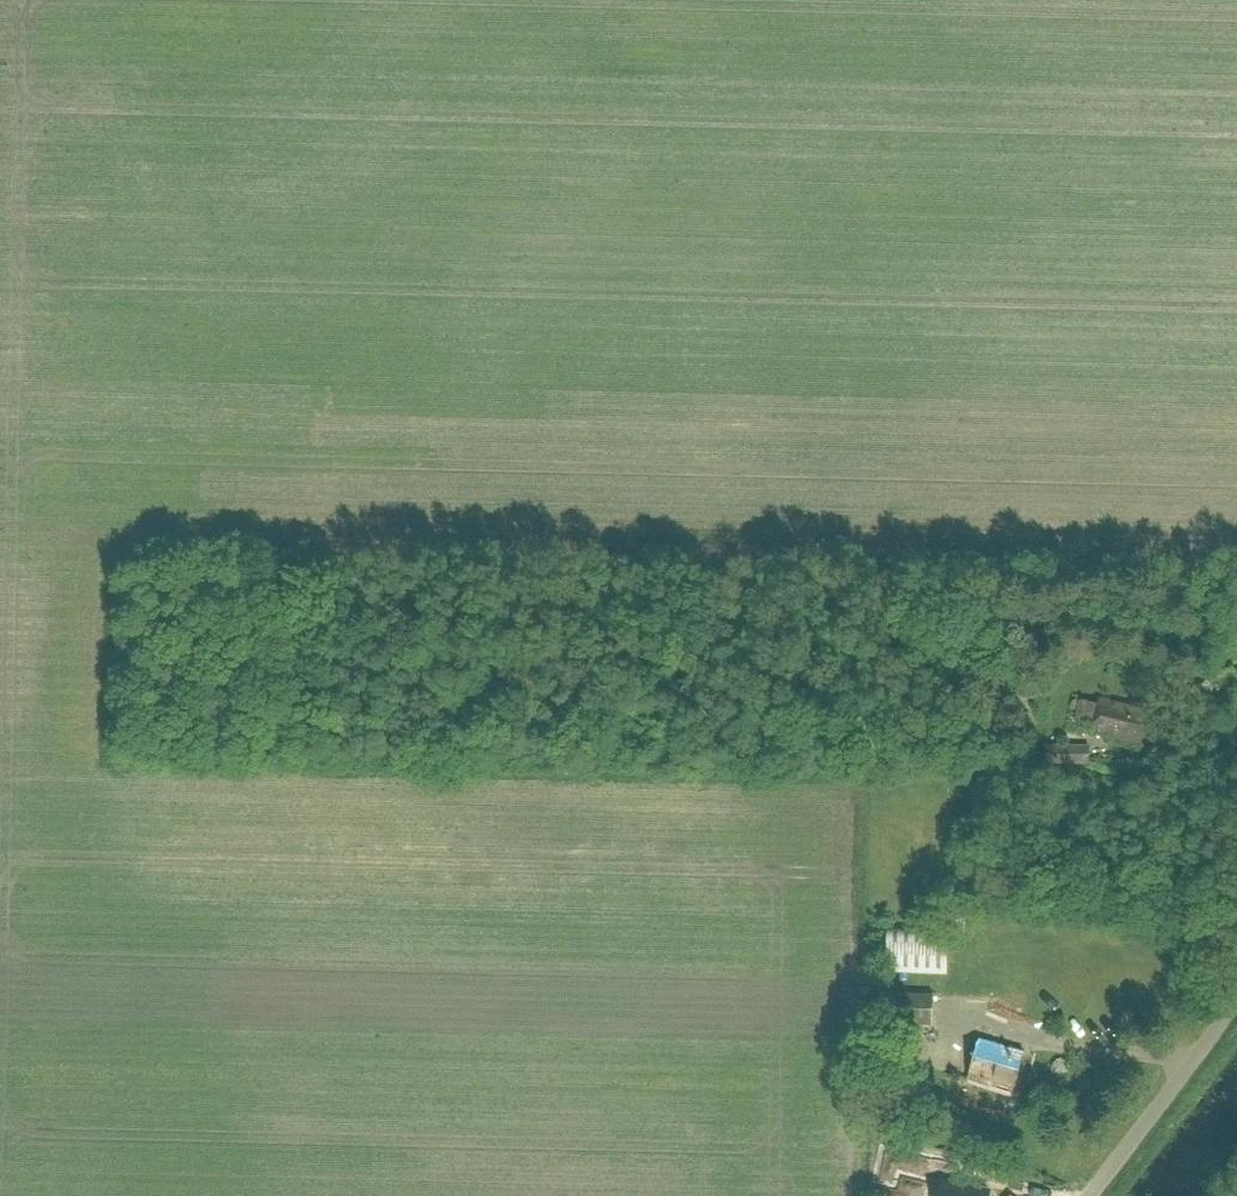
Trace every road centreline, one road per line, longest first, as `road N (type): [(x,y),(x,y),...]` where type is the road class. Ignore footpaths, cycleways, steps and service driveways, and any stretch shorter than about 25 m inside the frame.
road 1 (unclassified): [(1087,1195),(1236,1000)]

